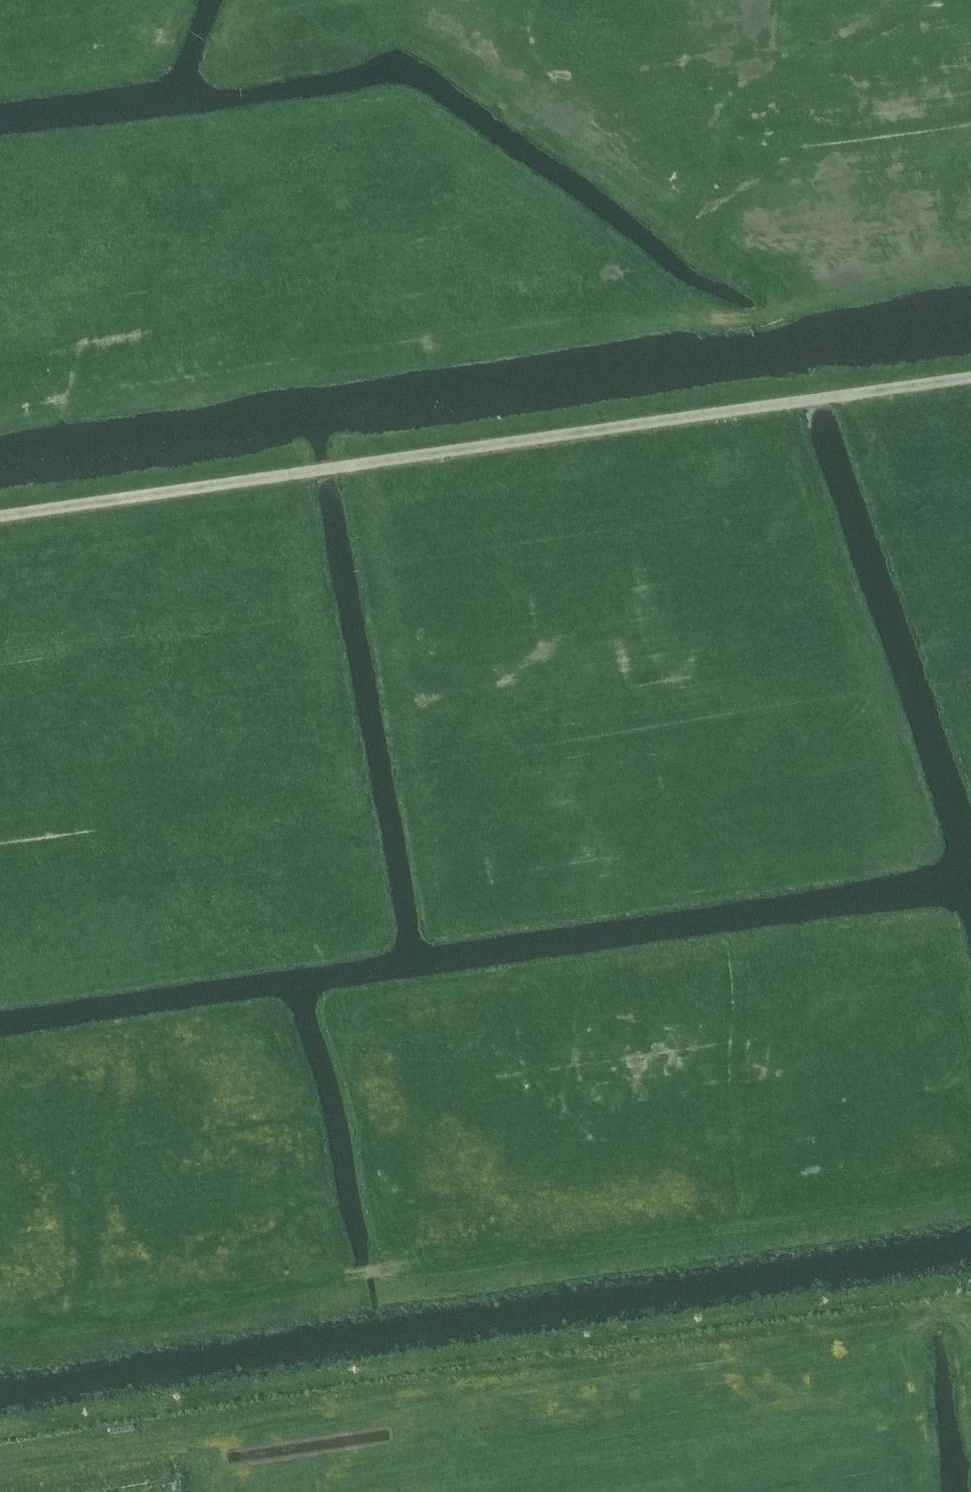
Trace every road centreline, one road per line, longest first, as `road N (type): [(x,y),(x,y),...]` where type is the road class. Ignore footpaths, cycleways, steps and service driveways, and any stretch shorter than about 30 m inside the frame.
road 1 (track): [(0,515),(970,377)]

